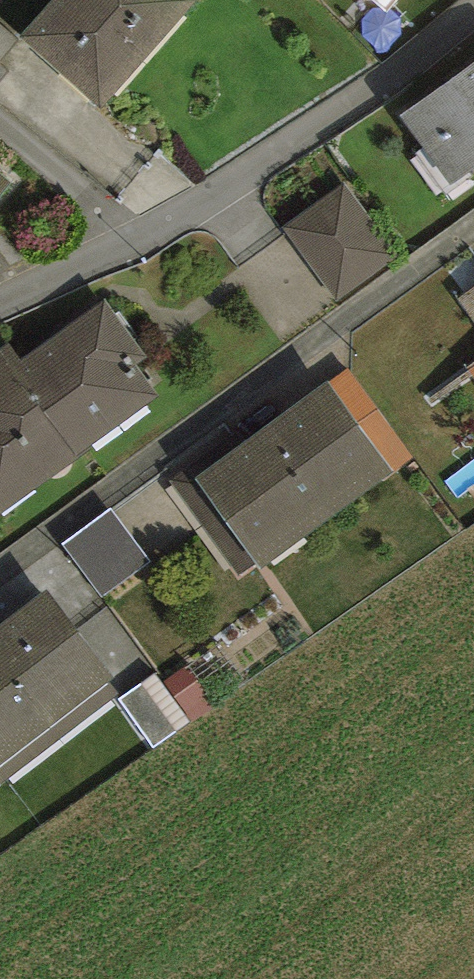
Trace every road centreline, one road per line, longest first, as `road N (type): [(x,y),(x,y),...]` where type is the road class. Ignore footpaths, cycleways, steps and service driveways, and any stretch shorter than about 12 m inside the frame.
road 1 (residential): [(473,9),(159,235),(0,312)]

